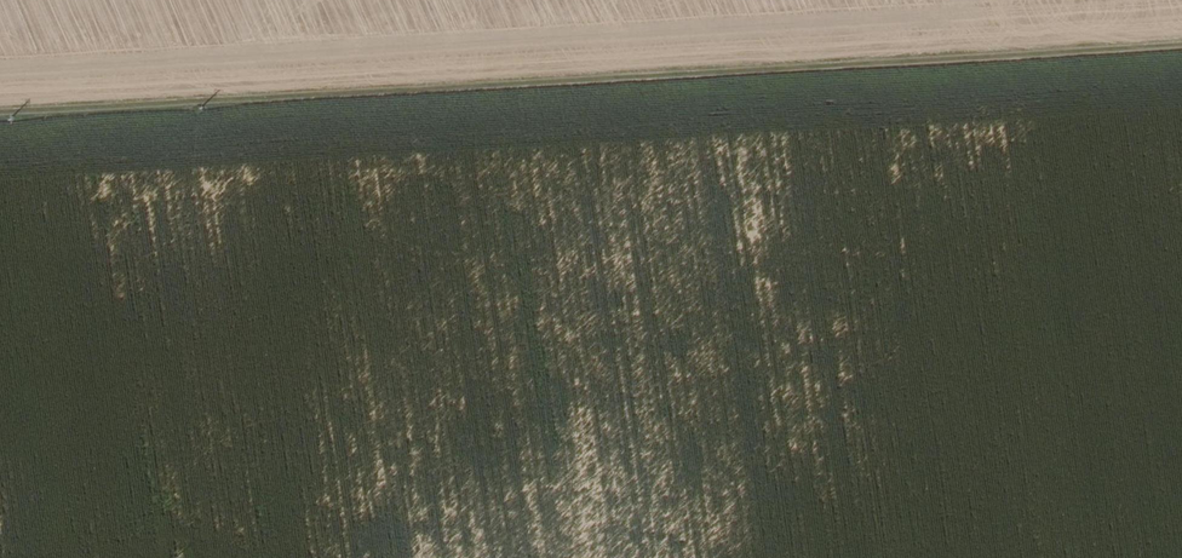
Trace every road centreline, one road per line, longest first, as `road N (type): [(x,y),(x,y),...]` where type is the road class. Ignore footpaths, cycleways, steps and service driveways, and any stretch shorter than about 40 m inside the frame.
road 1 (track): [(1181,47),(0,115)]

